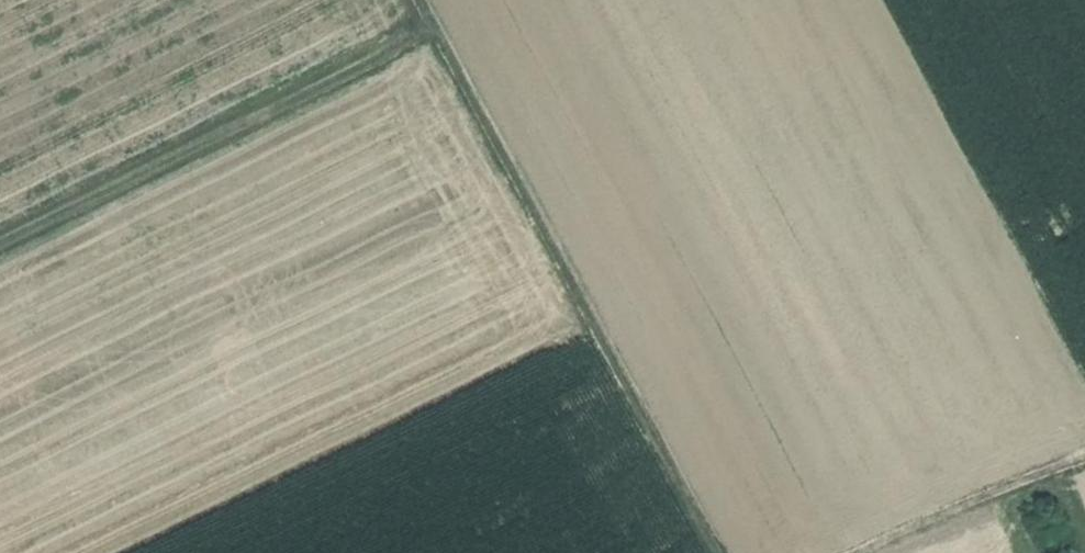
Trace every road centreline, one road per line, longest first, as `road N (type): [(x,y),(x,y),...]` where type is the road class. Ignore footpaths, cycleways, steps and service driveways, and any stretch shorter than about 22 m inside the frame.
road 1 (track): [(450,0),(732,552)]
road 2 (track): [(0,240),(460,20)]
road 3 (track): [(1084,466),(883,552)]

